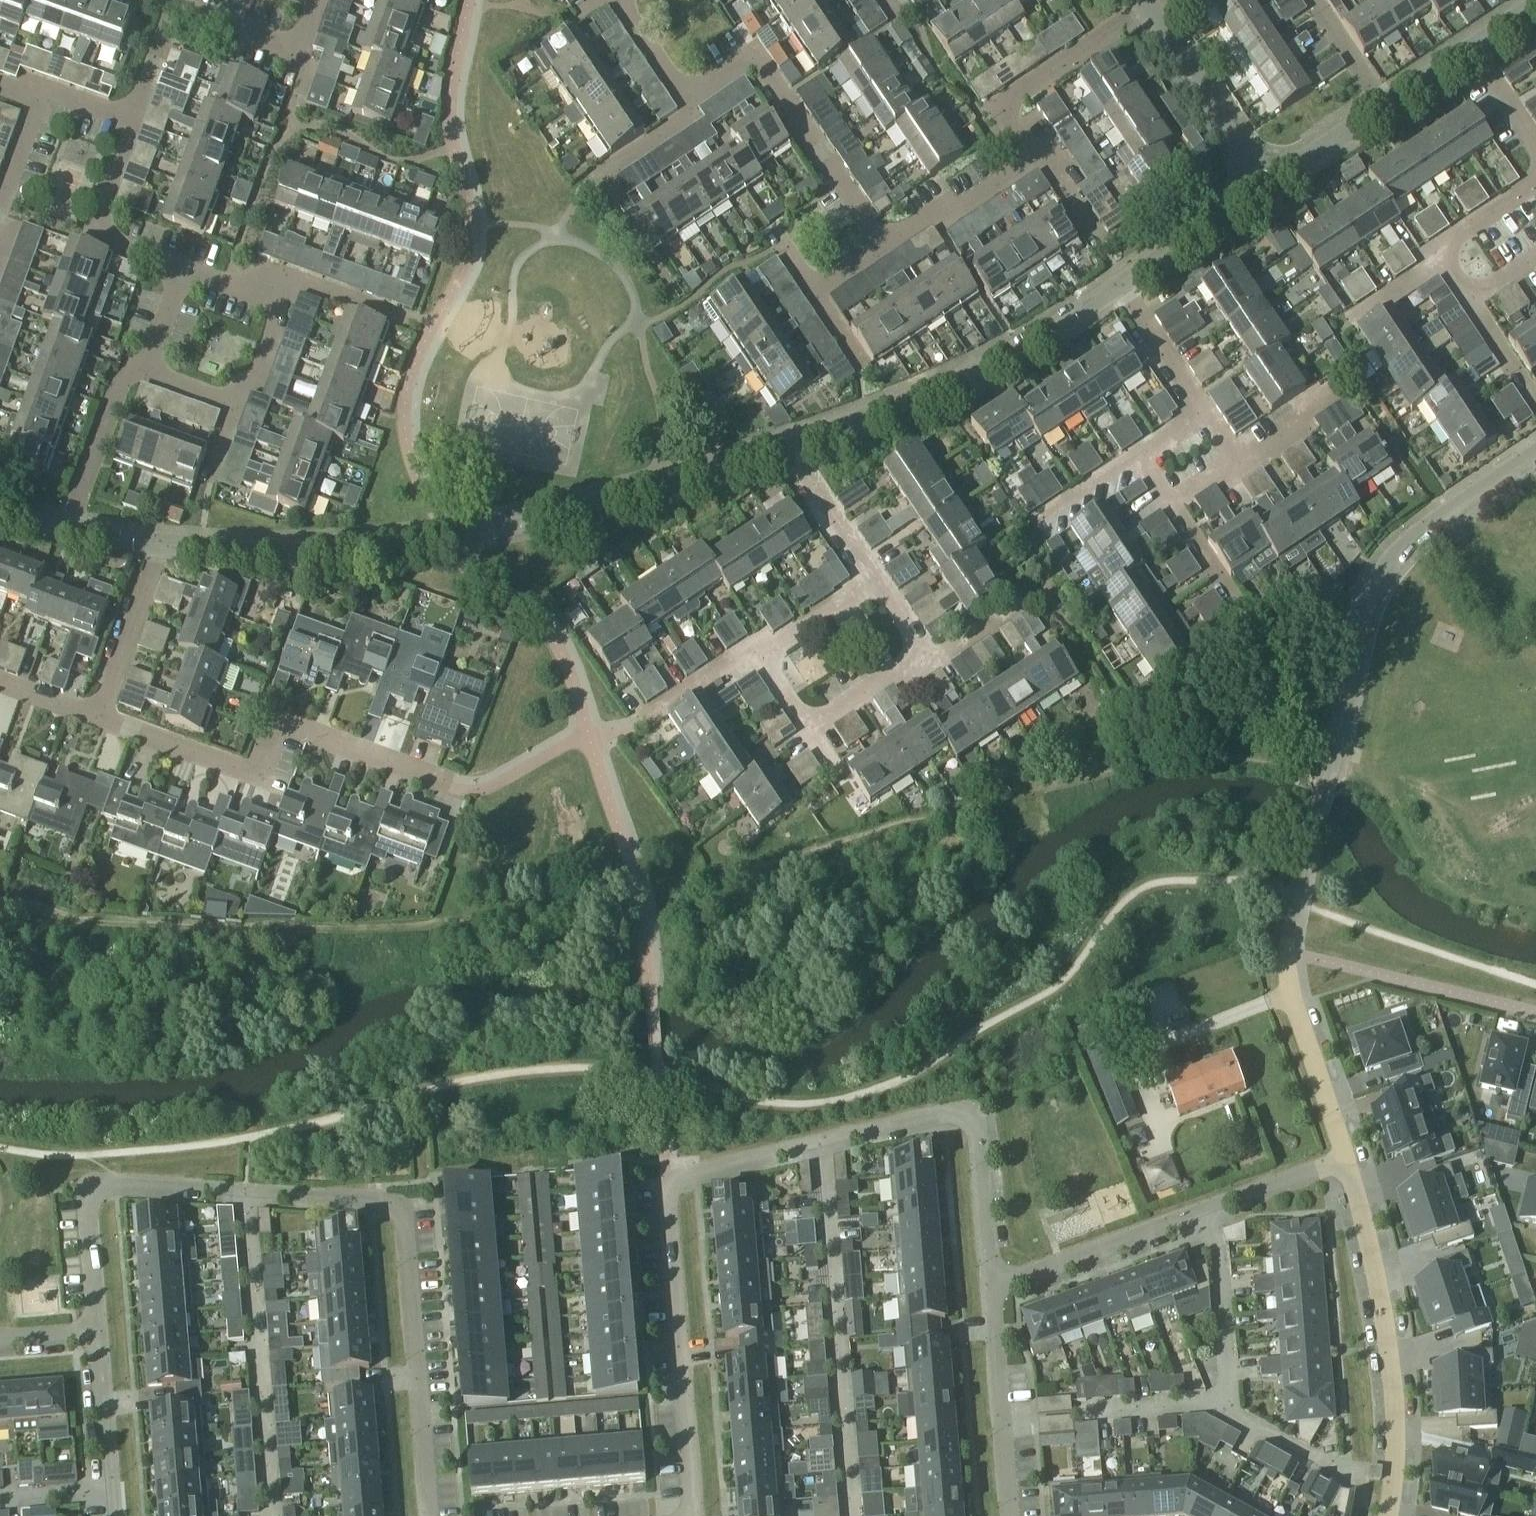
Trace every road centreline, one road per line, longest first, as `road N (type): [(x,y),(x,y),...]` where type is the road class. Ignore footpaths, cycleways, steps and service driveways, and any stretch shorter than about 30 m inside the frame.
road 1 (residential): [(991,1291),(982,1125),(955,1122),(664,1179),(692,1515)]
road 2 (residential): [(429,1515),(401,1210),(104,1188),(86,1200),(97,1334)]
road 3 (residential): [(162,547),(318,550),(444,540),(567,514),(791,448)]
road 4 (residential): [(1322,786),(1377,585),(1438,516),(1535,454)]
road 5 (residential): [(453,791),(281,723),(251,773),(99,716)]
road 6 (residential): [(991,1291),(1345,1162)]
road 7 (residential): [(791,448),(999,361),(1115,285)]
road 8 (residential): [(1389,1515),(1396,1436),(1389,1353),(1345,1162)]
road 9 (residential): [(1345,1162),(1285,981),(1286,928),(1309,840)]
road 10 (residential): [(879,245),(756,55),(689,102)]
road 11 (residential): [(1035,154),(1000,109),(1147,14)]
road 12 (residential): [(1010,1515),(991,1291)]
road 13 (residential): [(189,276),(112,243),(100,225),(129,120)]
road 14 (residential): [(1269,184),(1147,14)]
road 15 (residential): [(1115,285),(1269,184)]
road 16 (residential): [(65,527),(118,386),(147,372)]
road 17 (residential): [(879,245),(916,221),(957,208),(1035,154)]
road 18 (residential): [(97,1334),(112,1515)]
road 19 (residential): [(99,716),(162,547)]
road 20 (residential): [(429,331),(294,279),(283,309)]
road 21 (residential): [(1115,285),(1205,411)]
road 22 (residential): [(873,575),(791,448)]
road 23 (residential): [(811,731),(909,666),(933,662)]
road 24 (residential): [(759,656),(873,575)]
road 25 (residential): [(1269,184),(1384,109)]
road 26 (residential): [(297,54),(172,7)]
road 27 (residential): [(1384,109),(1310,0)]
road 28 (residential): [(1235,456),(1240,464),(1338,391)]
road 29 (residential): [(1236,606),(1169,499)]
road 30 (residential): [(1443,258),(1437,251),(1535,190)]
road 31 (residential): [(652,715),(742,657),(759,656)]
road 32 (residential): [(689,102),(619,0)]
road 33 (residential): [(1535,402),(1469,298)]
road 34 (residential): [(129,120),(172,7)]

